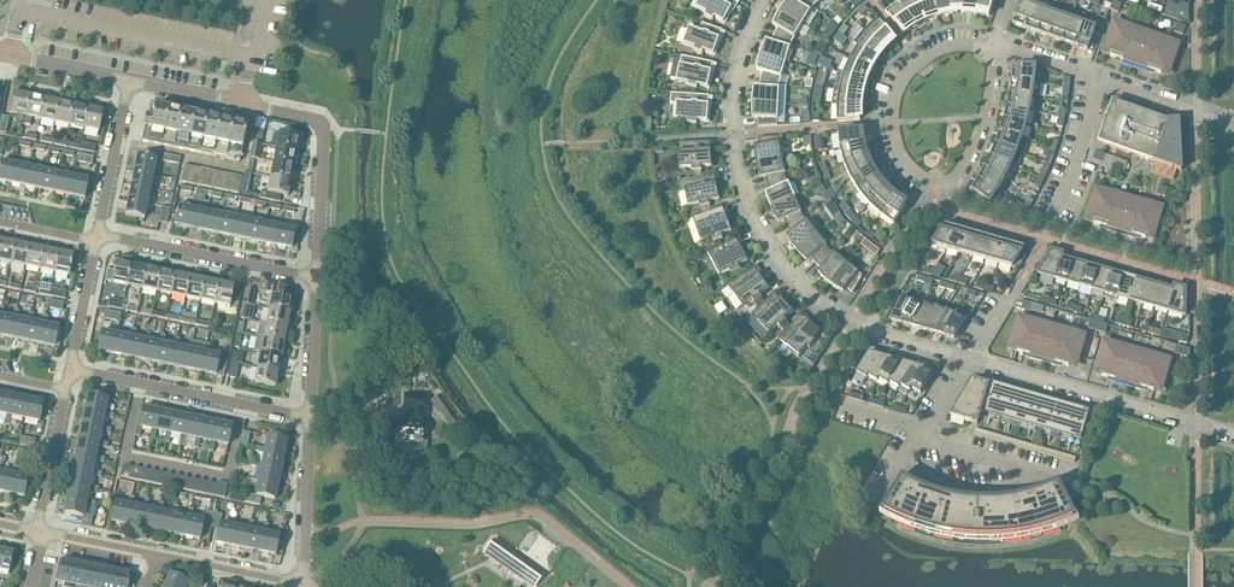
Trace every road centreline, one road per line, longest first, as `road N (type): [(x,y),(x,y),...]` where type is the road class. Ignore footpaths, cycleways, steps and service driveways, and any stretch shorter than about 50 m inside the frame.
road 1 (unclassified): [(764,0),(742,46),(732,107),(739,176),(760,233),(797,283),(843,318),(973,360)]
road 2 (residential): [(315,281),(324,128),(316,120),(128,81)]
road 3 (residential): [(993,48),(941,50),(904,79),(893,126),(911,169),(932,181),(954,178),(991,81)]
road 4 (residential): [(924,436),(1031,472),(1032,482),(985,490),(928,479),(899,464),(923,437)]
road 5 (unclassified): [(973,360),(1233,434)]
road 6 (residential): [(73,371),(311,416)]
road 7 (residential): [(315,281),(98,236)]
road 8 (residential): [(303,584),(311,416)]
road 9 (residential): [(98,236),(128,81)]
road 10 (residential): [(1050,222),(1081,151),(1096,79)]
road 11 (residential): [(303,584),(160,555)]
road 12 (residential): [(1233,126),(1096,79)]
road 13 (residential): [(43,532),(68,392)]
road 14 (residential): [(73,371),(98,236)]
road 15 (residential): [(311,416),(315,281)]
road 16 (residential): [(128,81),(0,53)]

